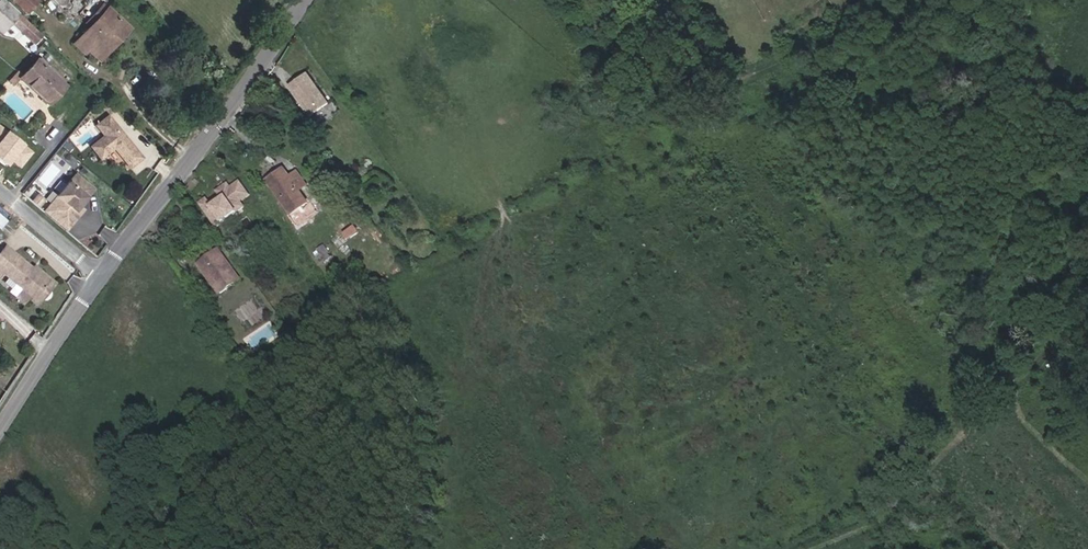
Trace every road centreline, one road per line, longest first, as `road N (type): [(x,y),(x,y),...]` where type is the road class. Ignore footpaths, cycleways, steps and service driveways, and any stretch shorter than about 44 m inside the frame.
road 1 (tertiary): [(100,276),(302,0)]
road 2 (tertiary): [(0,426),(100,276)]
road 3 (unclassified): [(100,276),(0,193)]

